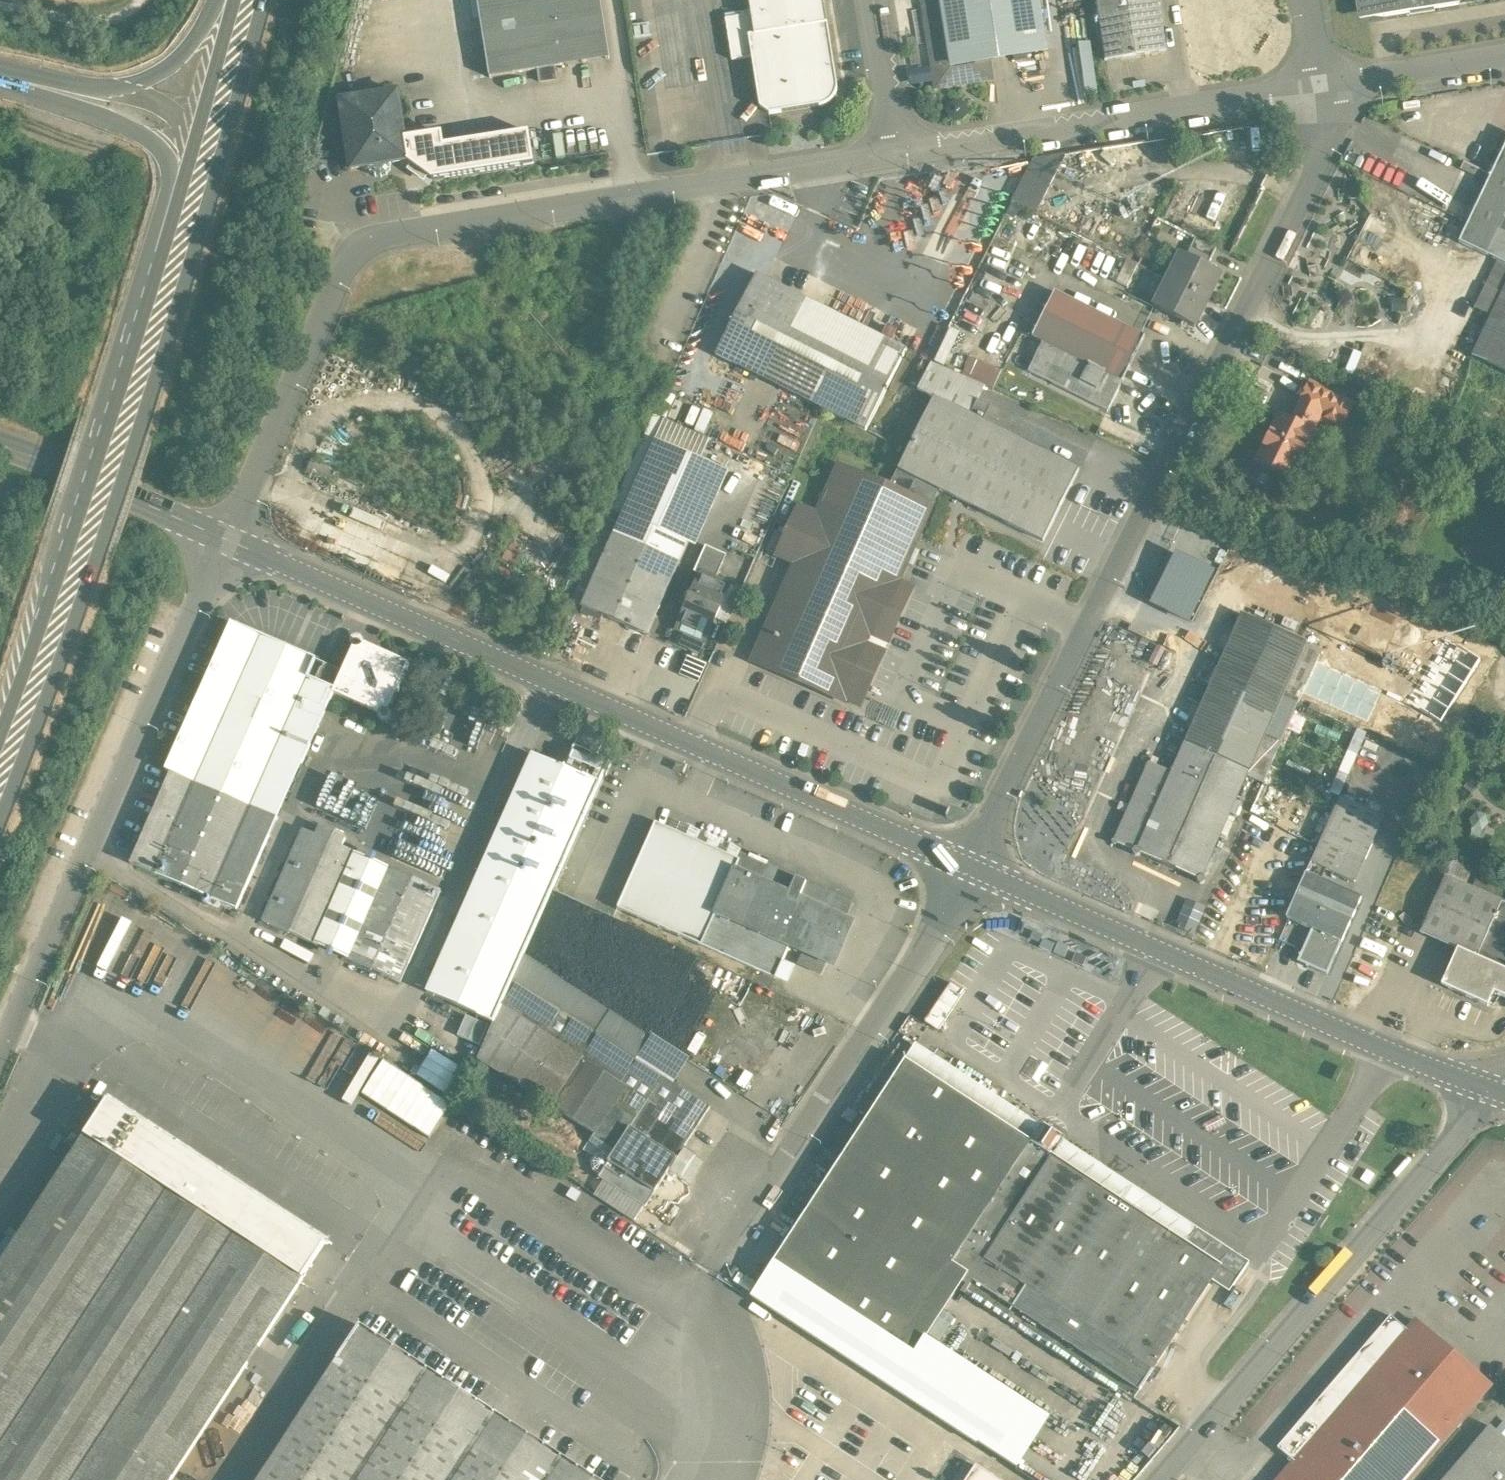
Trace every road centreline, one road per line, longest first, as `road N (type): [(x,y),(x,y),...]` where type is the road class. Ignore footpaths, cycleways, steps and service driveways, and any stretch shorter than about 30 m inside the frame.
road 1 (unclassified): [(228,541),(264,463),(327,272),(351,248),(898,153)]
road 2 (residential): [(959,865),(1305,183),(1323,136),(1323,87)]
road 3 (residential): [(959,865),(228,541)]
road 4 (trunk): [(187,201),(0,768)]
road 5 (residential): [(228,541),(0,1063)]
road 6 (residential): [(1494,1095),(978,874)]
road 7 (unclassified): [(1494,1095),(1165,1479)]
road 8 (residential): [(708,1269),(978,874)]
road 9 (unclassified): [(898,153),(1323,87)]
road 10 (trunk): [(238,0),(184,60),(138,86),(97,90),(0,69)]
road 11 (residential): [(228,541),(0,446)]
road 12 (trunk): [(0,85),(153,135),(171,150),(187,201)]
road 13 (trunk): [(244,0),(187,201)]
road 14 (unclassified): [(1323,87),(1504,57)]
road 15 (unclassified): [(874,0),(898,153)]
road 16 (track): [(0,4),(105,21),(123,19),(145,0)]

